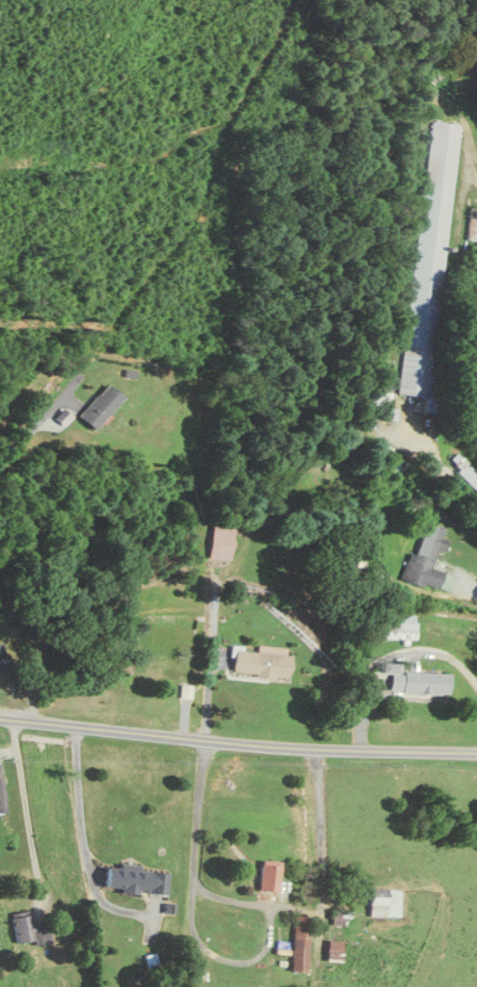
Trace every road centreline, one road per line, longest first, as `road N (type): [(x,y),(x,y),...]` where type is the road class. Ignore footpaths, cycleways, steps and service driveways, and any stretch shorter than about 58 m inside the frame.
road 1 (residential): [(476,753),(315,749),(0,718)]

